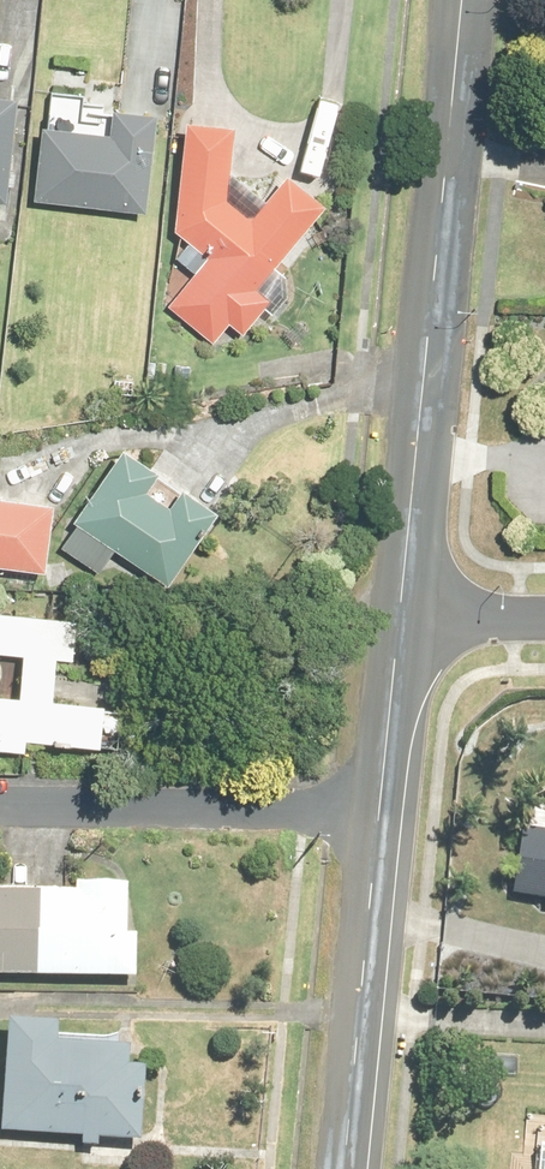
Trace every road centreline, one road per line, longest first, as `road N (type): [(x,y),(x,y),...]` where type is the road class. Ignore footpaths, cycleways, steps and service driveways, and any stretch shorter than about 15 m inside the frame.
road 1 (unclassified): [(463,0),(400,618)]
road 2 (residential): [(0,805),(378,813)]
road 3 (unclassified): [(378,813),(342,1168)]
road 4 (unclassified): [(400,618),(378,813)]
road 5 (residential): [(544,617),(400,618)]

